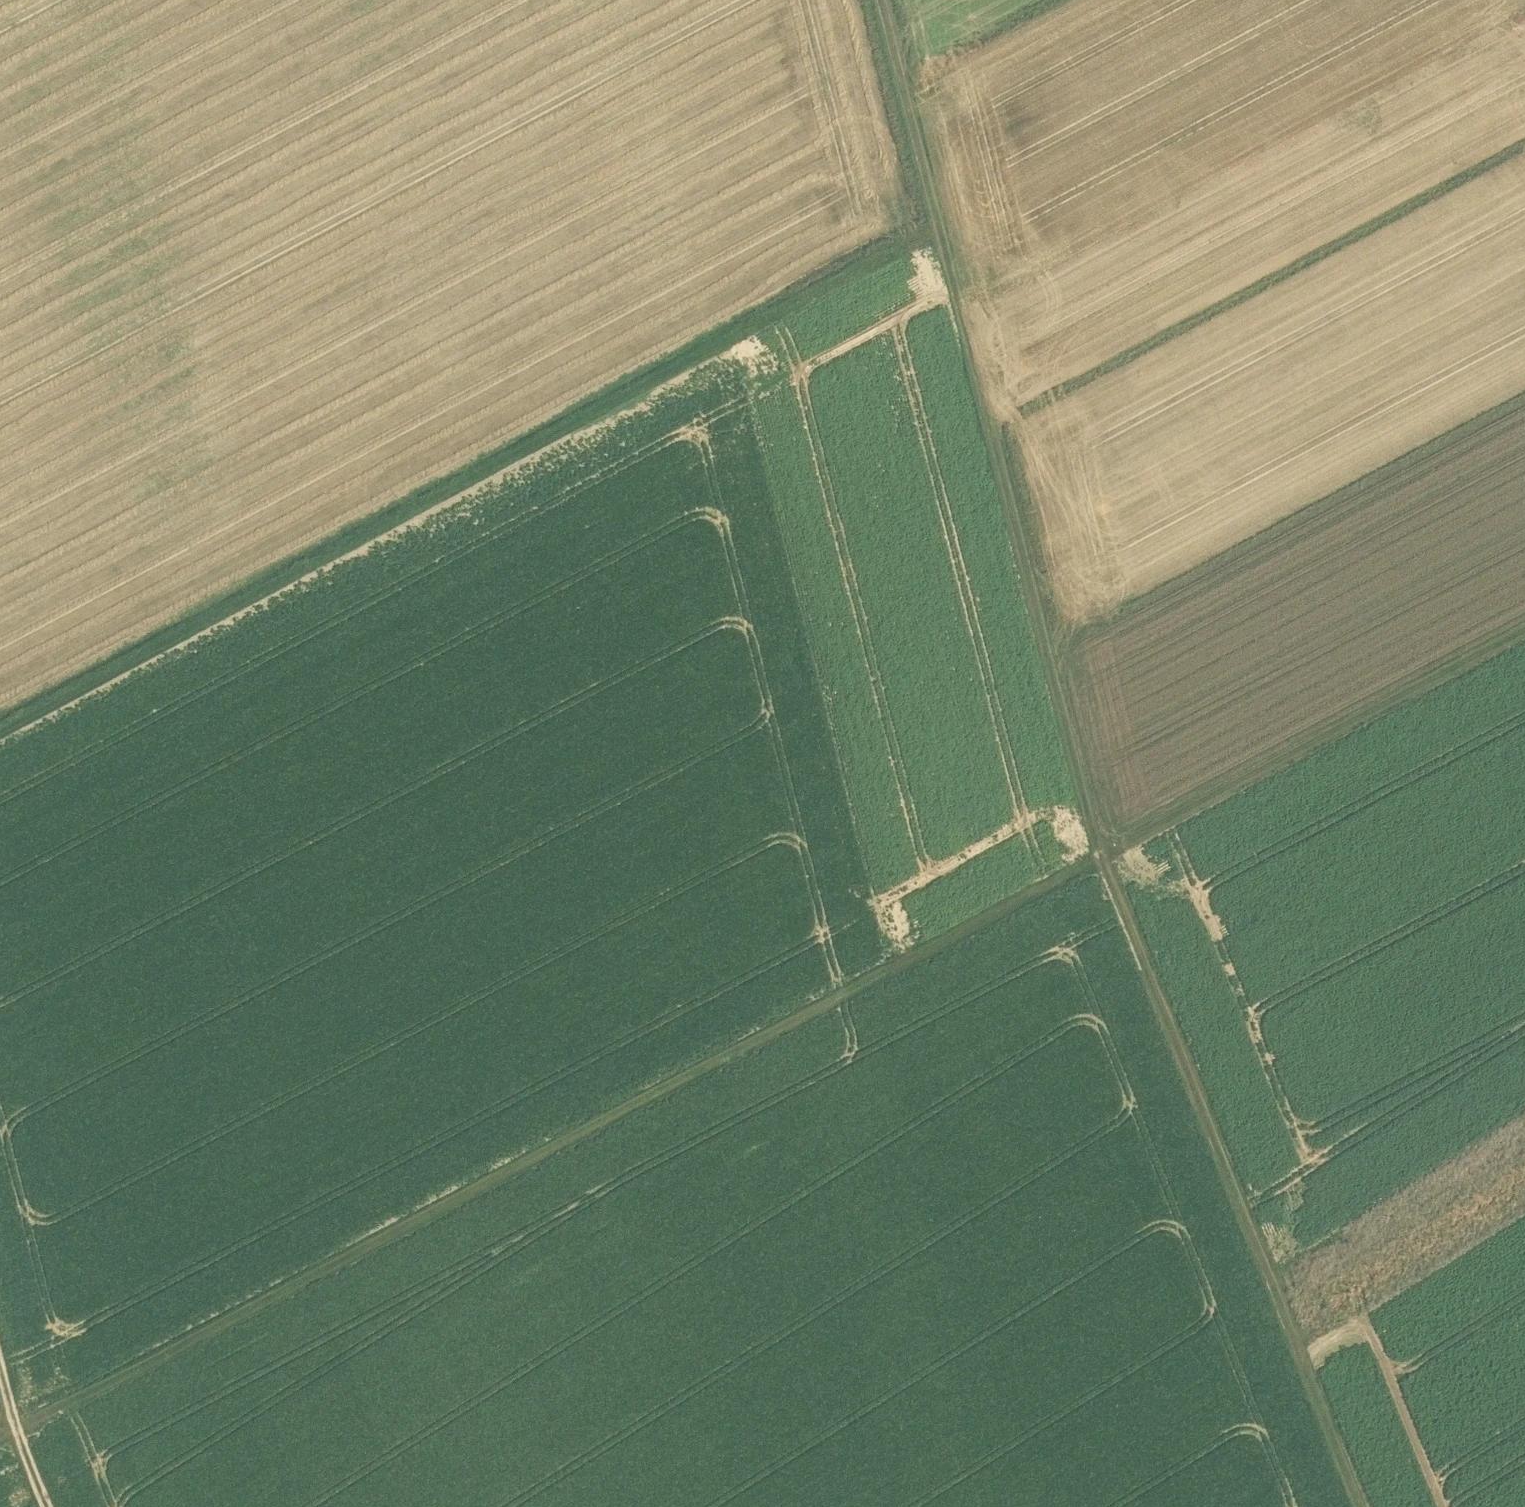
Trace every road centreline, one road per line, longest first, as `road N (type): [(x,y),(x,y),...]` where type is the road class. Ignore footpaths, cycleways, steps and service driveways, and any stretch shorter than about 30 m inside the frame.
road 1 (track): [(0,730),(943,229),(1103,856),(1361,1506)]
road 2 (track): [(1524,632),(0,1436)]
road 3 (track): [(943,229),(883,0)]
road 4 (track): [(47,1506),(0,1368)]

